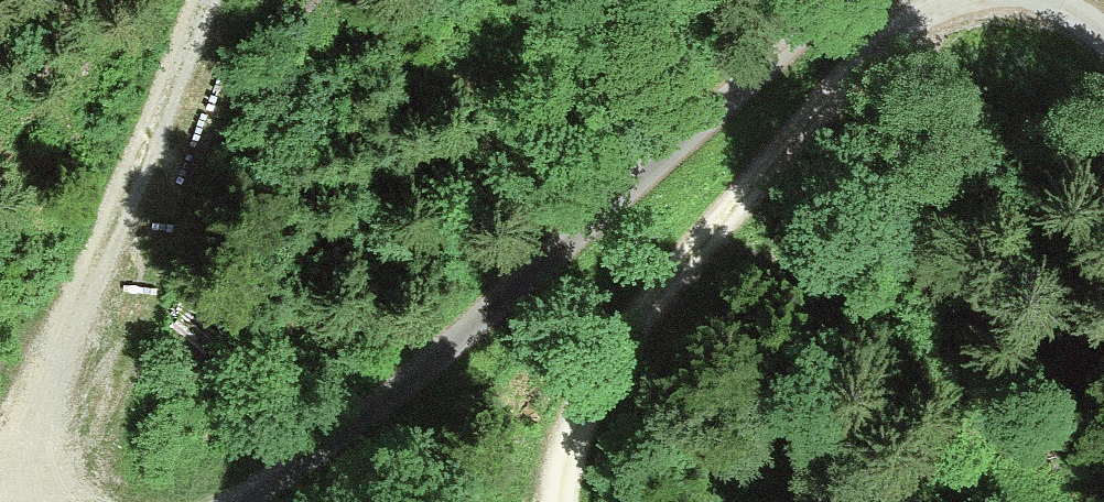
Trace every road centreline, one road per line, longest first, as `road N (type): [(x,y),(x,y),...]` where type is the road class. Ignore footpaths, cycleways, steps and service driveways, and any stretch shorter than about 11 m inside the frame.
road 1 (unclassified): [(868,0),(804,44),(432,358),(246,501)]
road 2 (track): [(908,0),(754,202),(678,276),(594,380),(558,472),(558,501)]
road 3 (track): [(6,501),(42,370),(204,0)]

